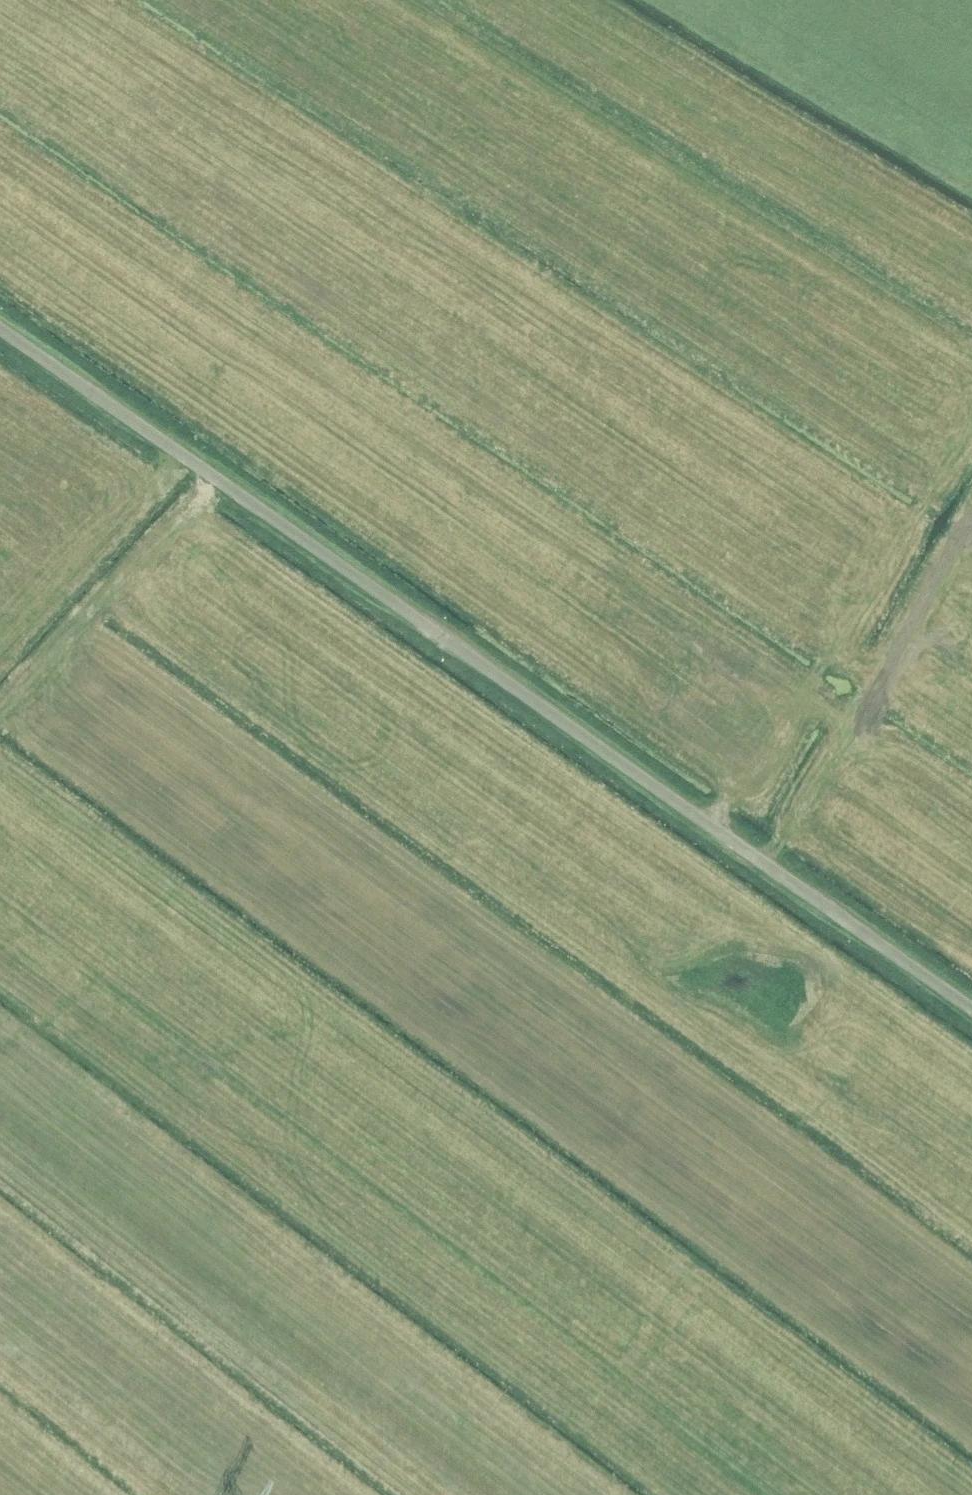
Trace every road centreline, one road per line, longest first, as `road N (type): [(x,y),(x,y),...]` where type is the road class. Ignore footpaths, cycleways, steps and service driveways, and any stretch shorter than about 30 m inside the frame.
road 1 (unclassified): [(971,1011),(0,329)]

